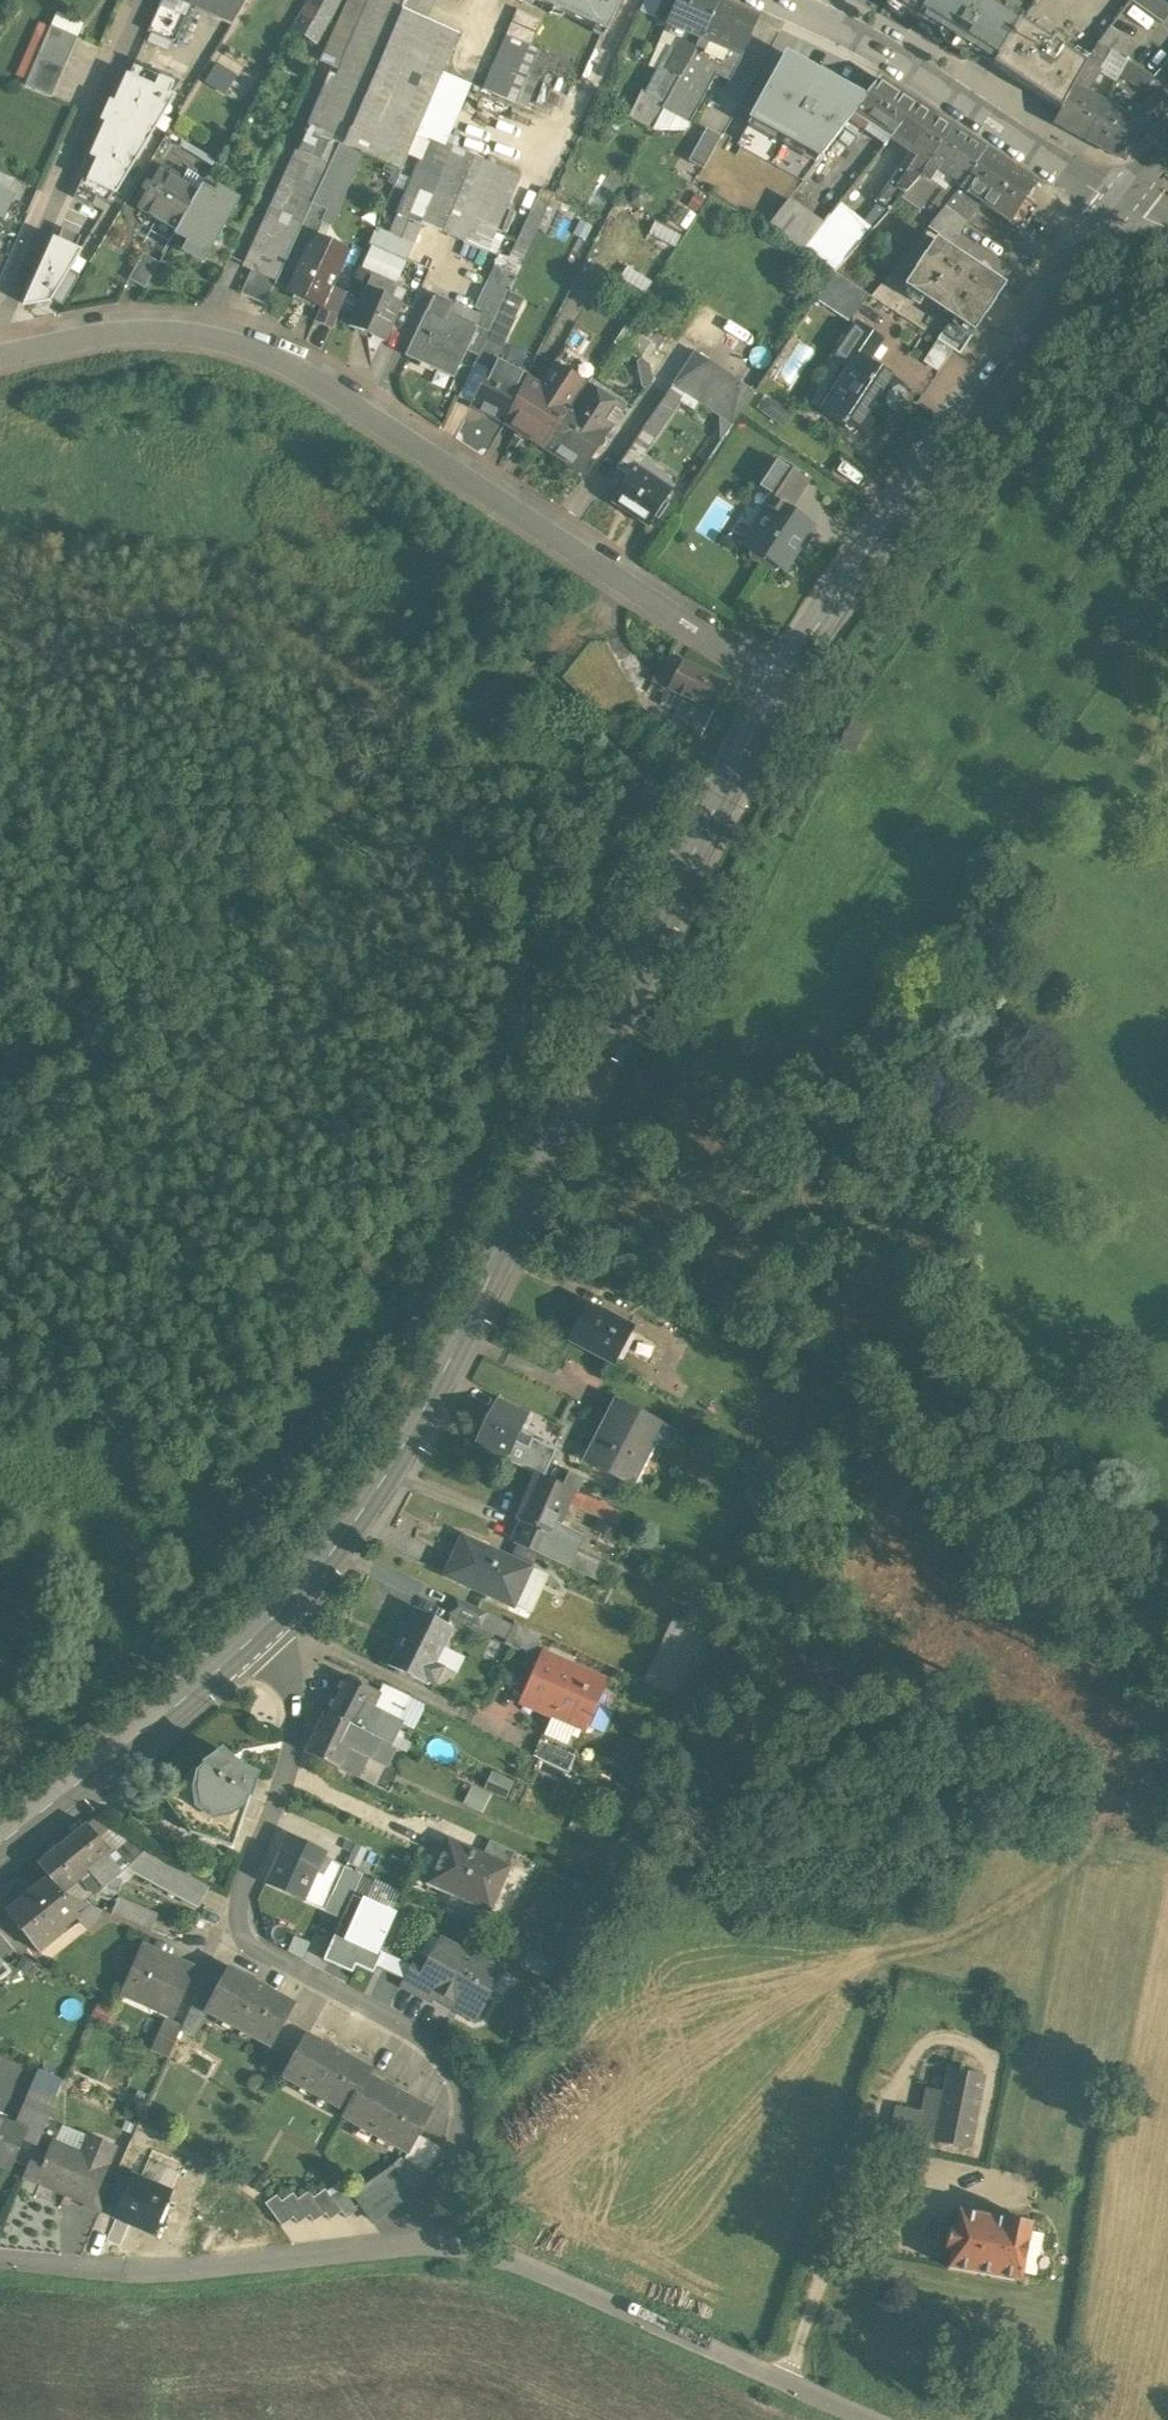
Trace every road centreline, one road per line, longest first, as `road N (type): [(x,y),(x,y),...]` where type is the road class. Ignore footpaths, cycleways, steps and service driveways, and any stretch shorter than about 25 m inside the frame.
road 1 (residential): [(0,2262),(190,2273),(438,2246),(460,2089),(429,2043),(230,1933),(296,1725),(300,1683),(263,1626)]
road 2 (secondary): [(784,681),(462,1337),(373,1498),(263,1626)]
road 3 (residential): [(2,361),(135,337),(204,336),(250,347),(294,366),(784,681)]
road 4 (secondary): [(1129,197),(883,522),(784,681)]
road 5 (track): [(998,2170),(1048,2202),(1053,2249),(1032,2300),(971,2352),(933,2255),(948,2206),(975,2185)]
road 6 (residential): [(1129,197),(807,0)]
road 7 (track): [(438,2246),(518,2267),(783,2381)]
road 8 (secondary): [(263,1626),(188,1700),(0,1852)]
road 9 (residential): [(138,0),(0,314)]

